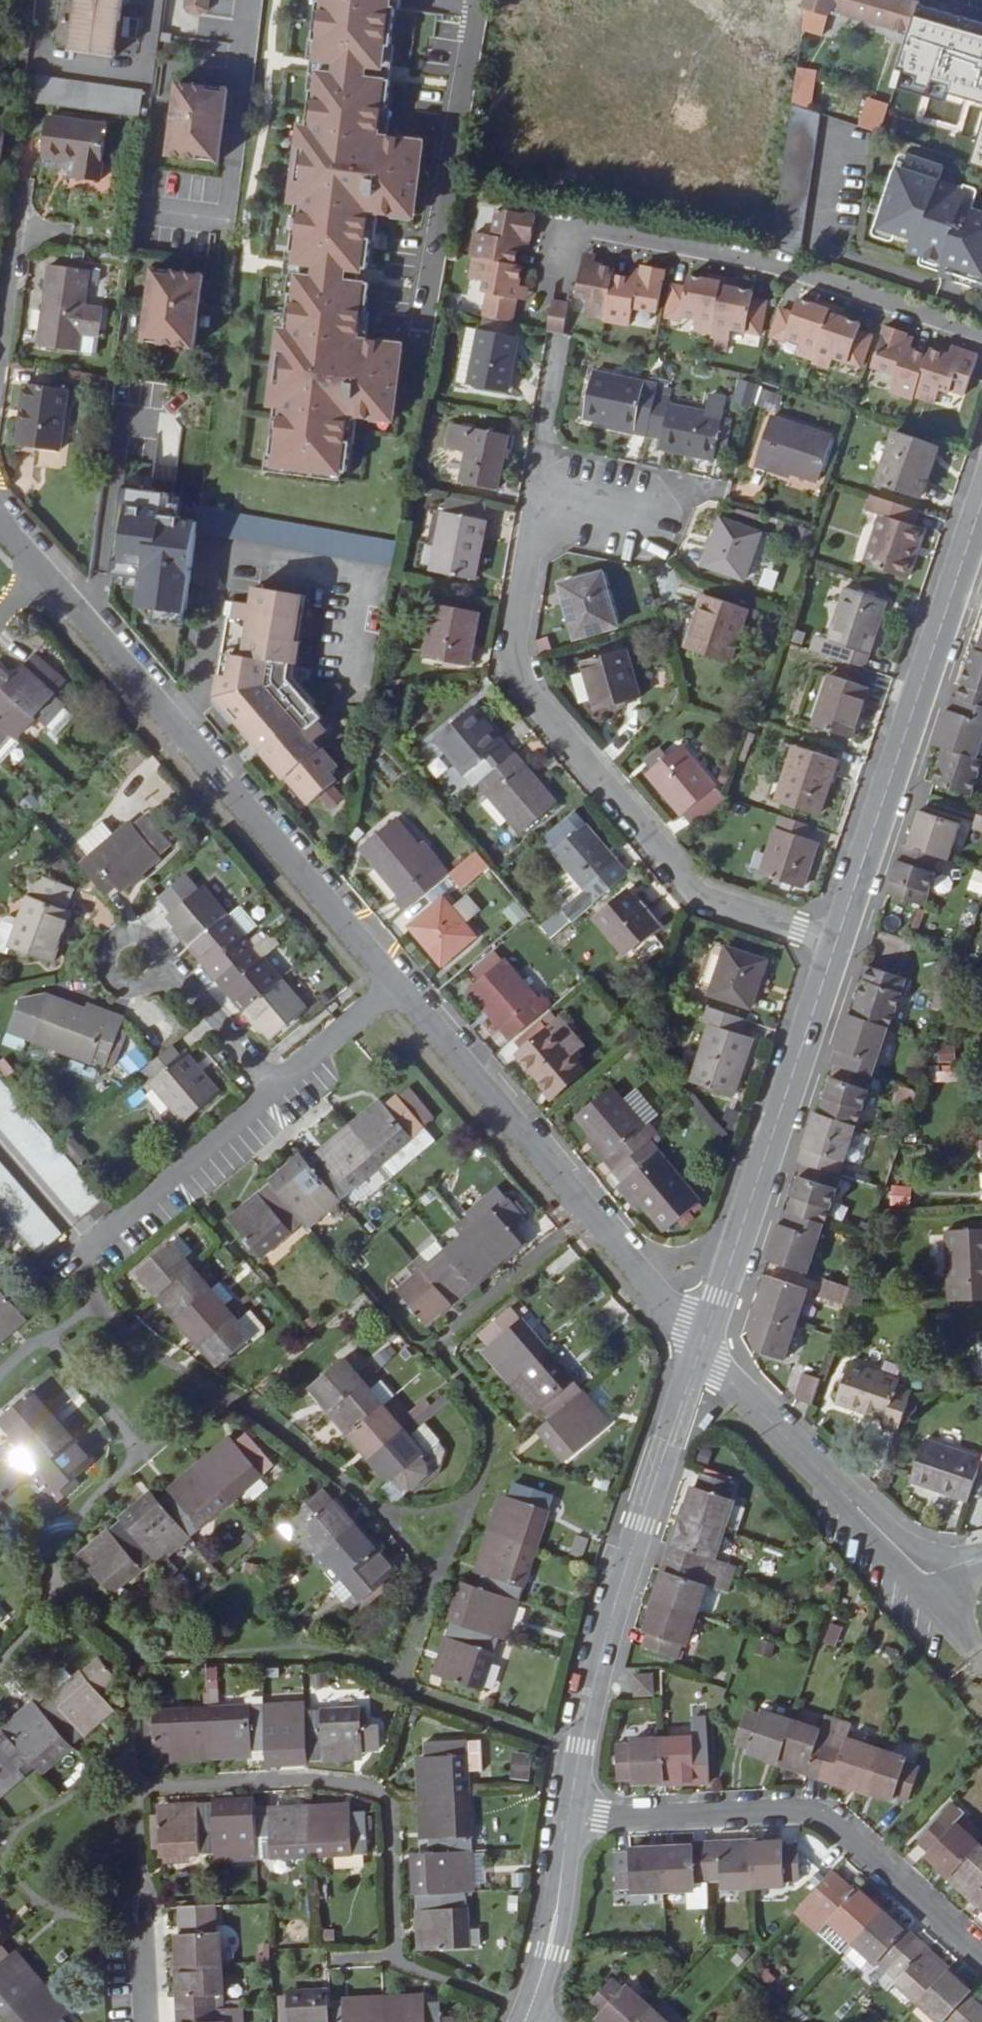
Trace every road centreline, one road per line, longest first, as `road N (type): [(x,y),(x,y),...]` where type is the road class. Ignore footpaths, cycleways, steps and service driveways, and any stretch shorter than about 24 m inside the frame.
road 1 (residential): [(836,943),(698,901),(513,677),(511,631),(544,499),(651,521)]
road 2 (residential): [(44,570),(393,984)]
road 3 (residential): [(570,1820),(614,1604),(700,1352)]
road 4 (residential): [(981,339),(770,267),(564,225),(555,271)]
road 5 (residential): [(393,984),(700,1352)]
road 6 (residential): [(570,1820),(816,1814),(981,1959)]
road 7 (residential): [(836,943),(981,503)]
road 8 (residential): [(700,1352),(836,943)]
road 9 (residential): [(700,1352),(927,1575),(981,1557)]
road 10 (residential): [(275,1090),(70,1267)]
road 11 (residential): [(529,2010),(556,1921),(570,1820)]
road 12 (residential): [(275,1090),(189,988),(136,963)]
road 13 (residential): [(393,984),(275,1090)]

